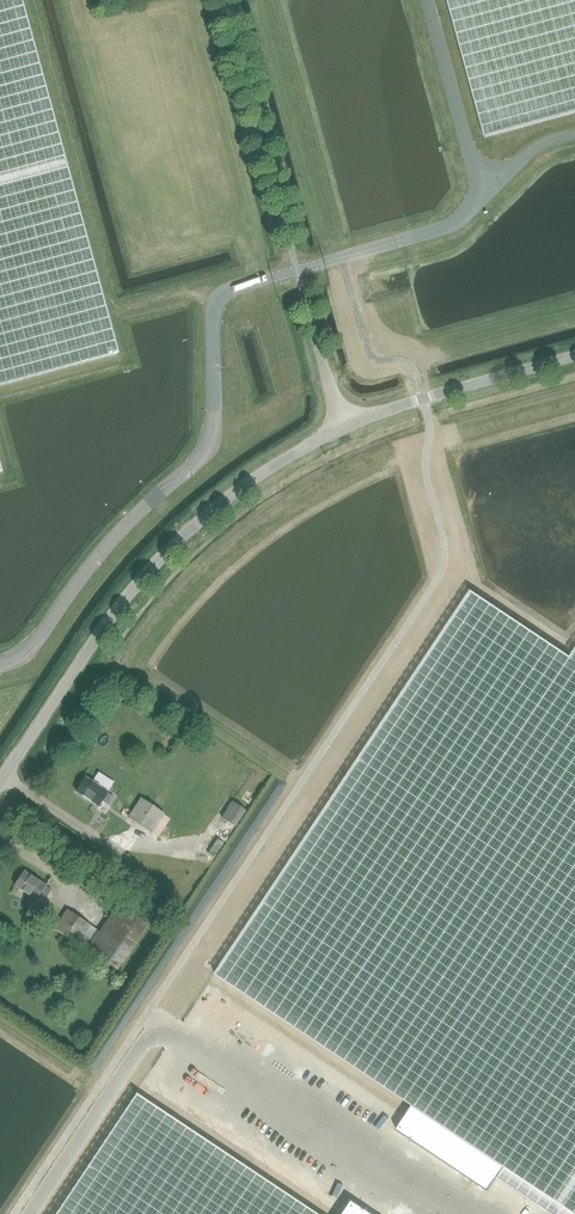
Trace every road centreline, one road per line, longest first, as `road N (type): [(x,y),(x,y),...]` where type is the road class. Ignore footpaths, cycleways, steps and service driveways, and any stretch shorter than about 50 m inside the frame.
road 1 (unclassified): [(0,781),(158,560),(242,488),(344,427)]
road 2 (unclassified): [(344,427),(222,0)]
road 3 (unclassified): [(344,427),(574,356)]
road 4 (unclassified): [(28,1213),(123,1069)]

